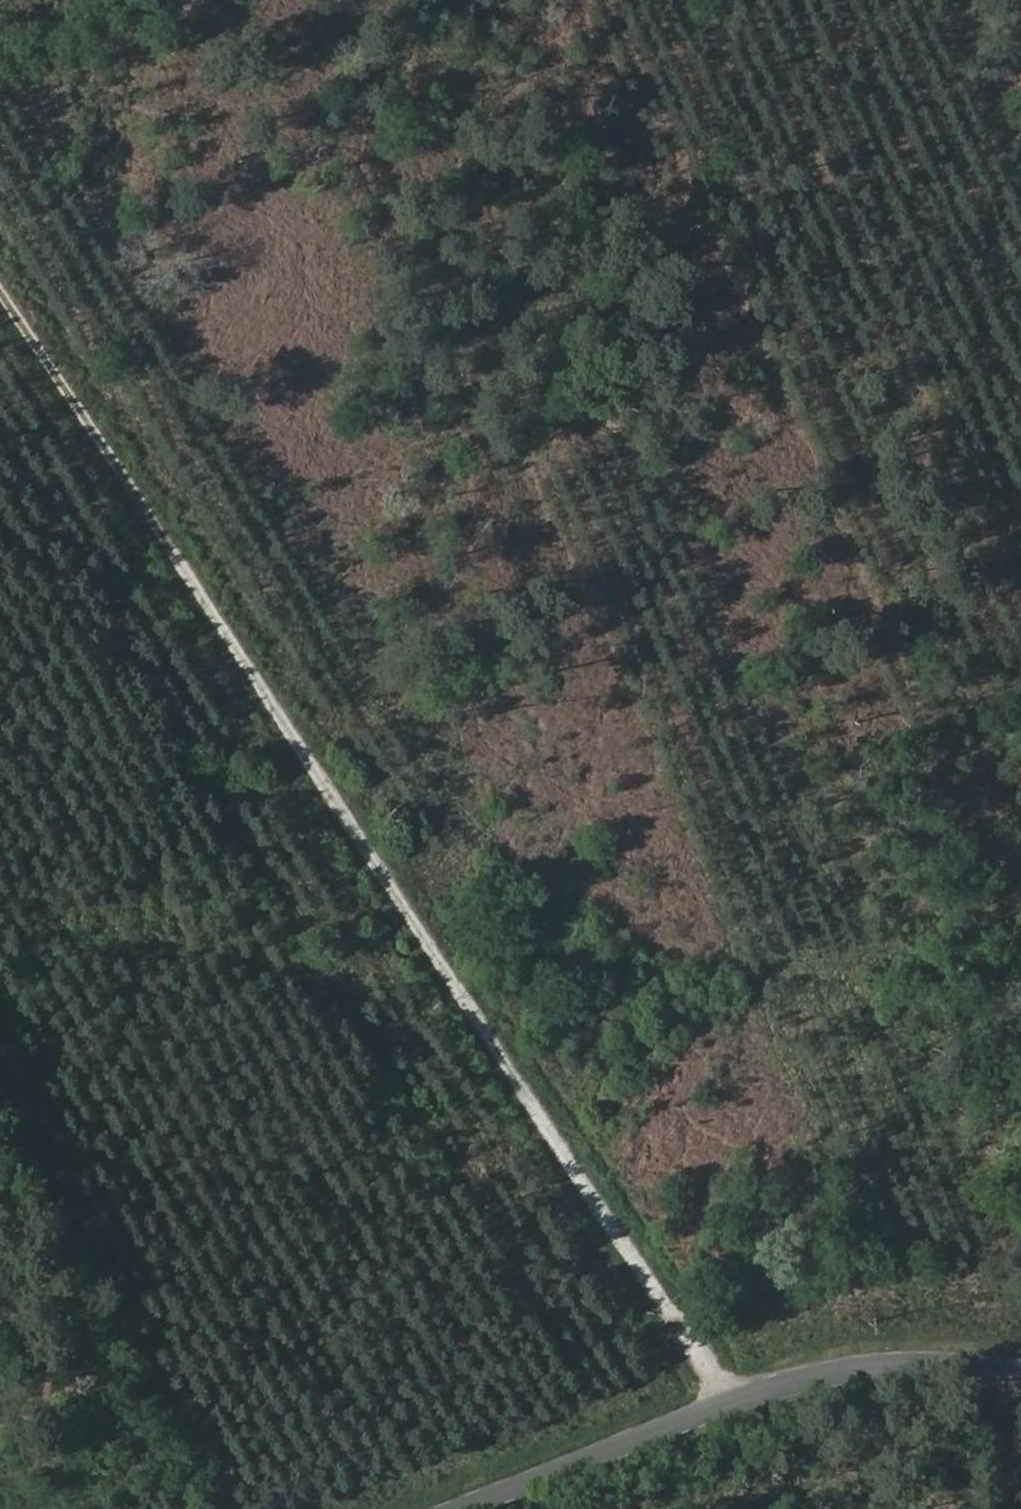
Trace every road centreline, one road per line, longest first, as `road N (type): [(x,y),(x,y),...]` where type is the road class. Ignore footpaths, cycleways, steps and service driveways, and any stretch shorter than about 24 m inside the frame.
road 1 (track): [(0,307),(761,1391)]
road 2 (tertiary): [(460,1508),(834,1369),(902,1361),(1020,1375)]

